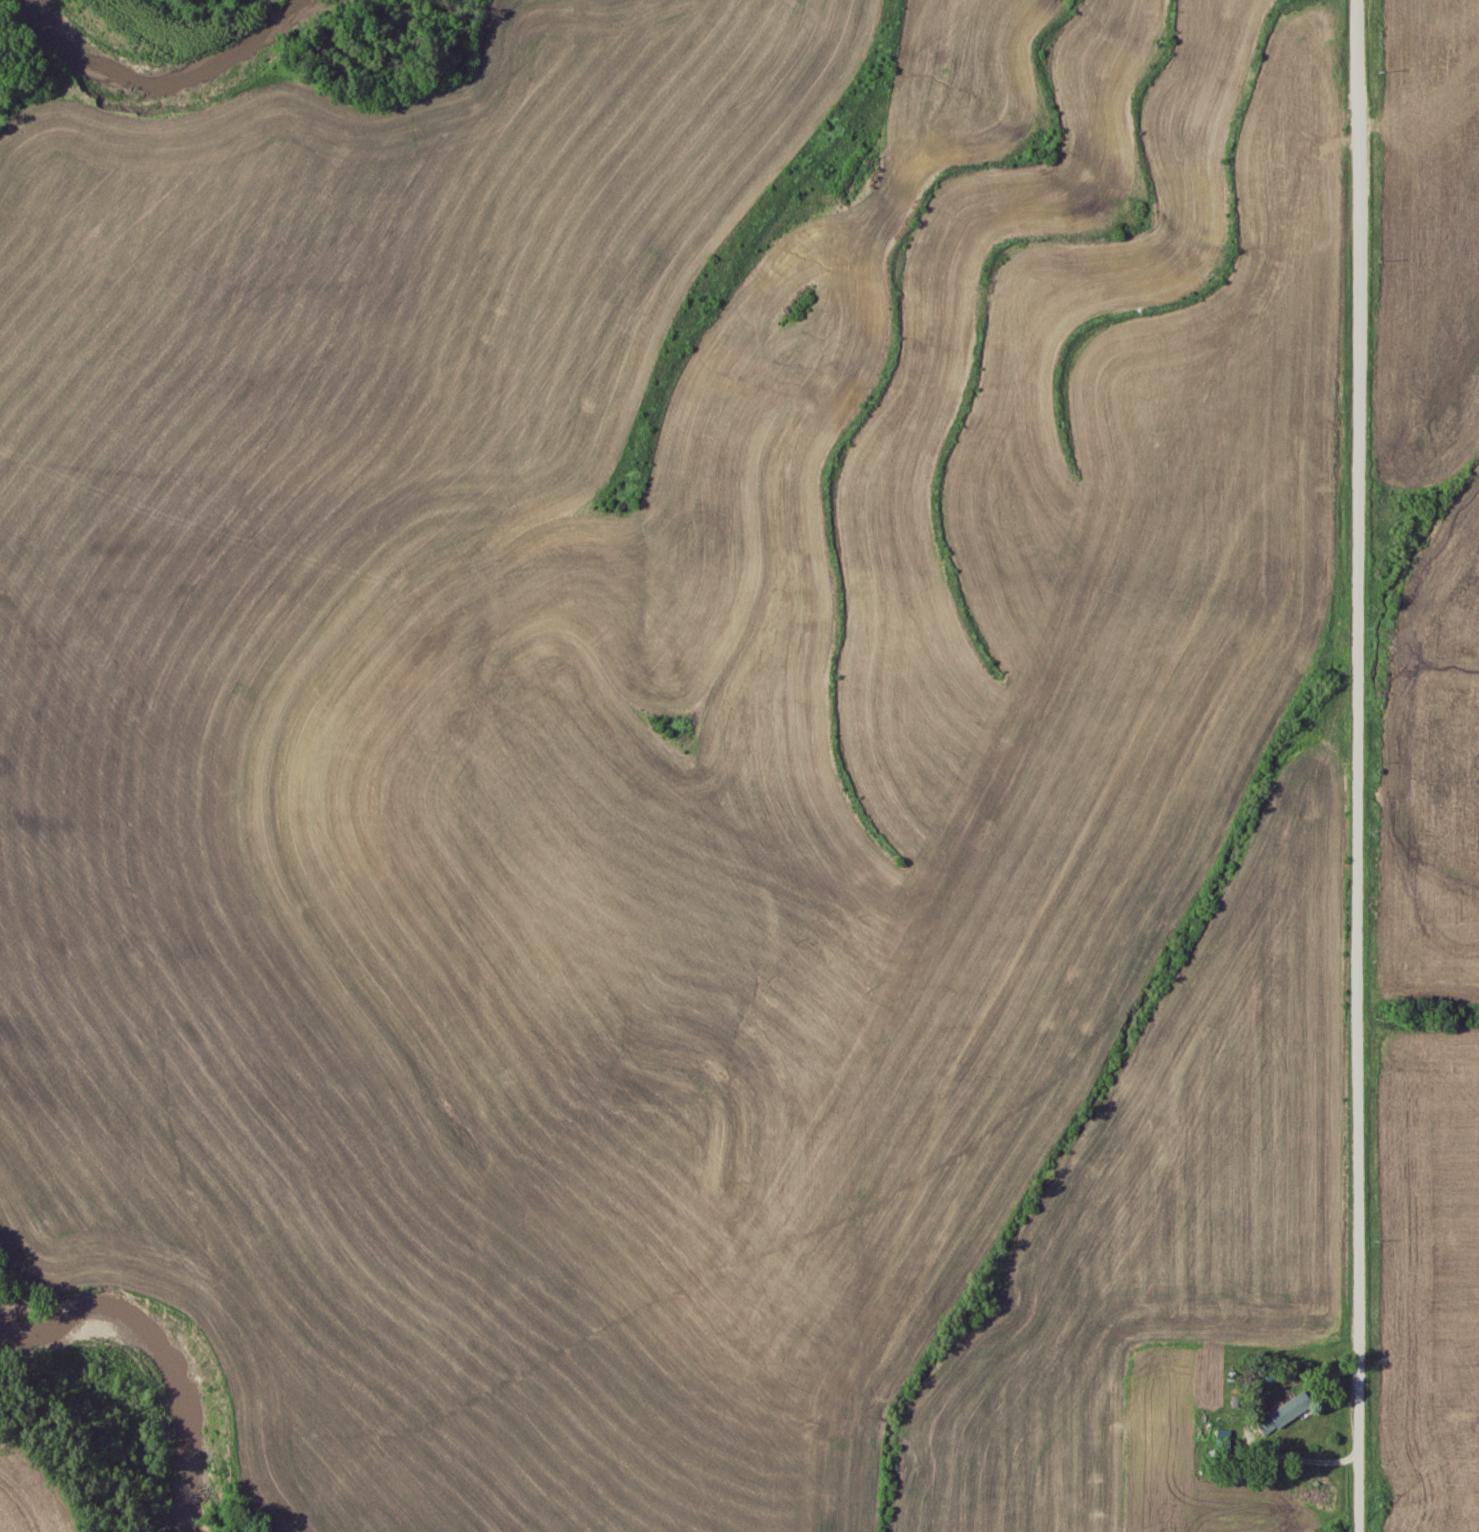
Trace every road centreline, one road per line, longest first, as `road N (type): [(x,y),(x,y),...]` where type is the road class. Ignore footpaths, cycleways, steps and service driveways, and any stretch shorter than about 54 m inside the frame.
road 1 (residential): [(1315,1531),(1358,313),(1359,0)]

